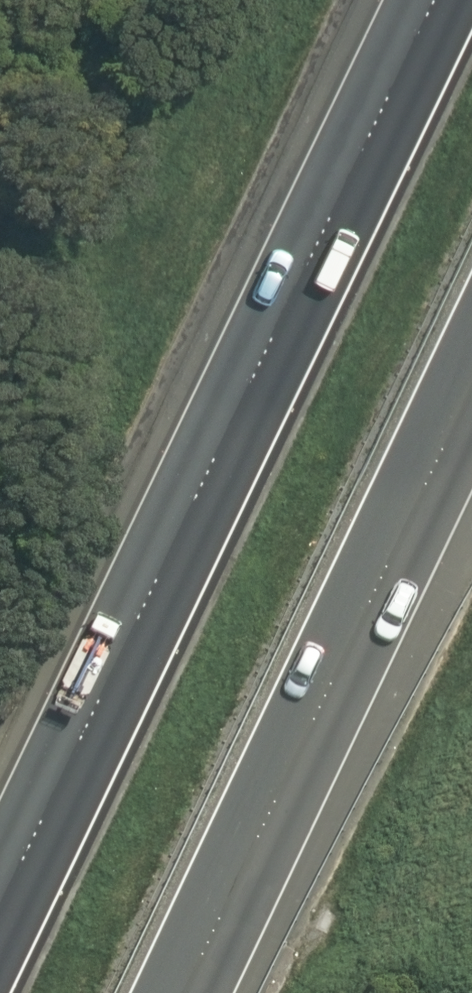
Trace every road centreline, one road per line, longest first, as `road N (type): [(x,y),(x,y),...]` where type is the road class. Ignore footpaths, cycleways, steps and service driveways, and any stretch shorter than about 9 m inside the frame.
road 1 (motorway): [(0,910),(437,0)]
road 2 (motorway): [(471,366),(170,992)]

